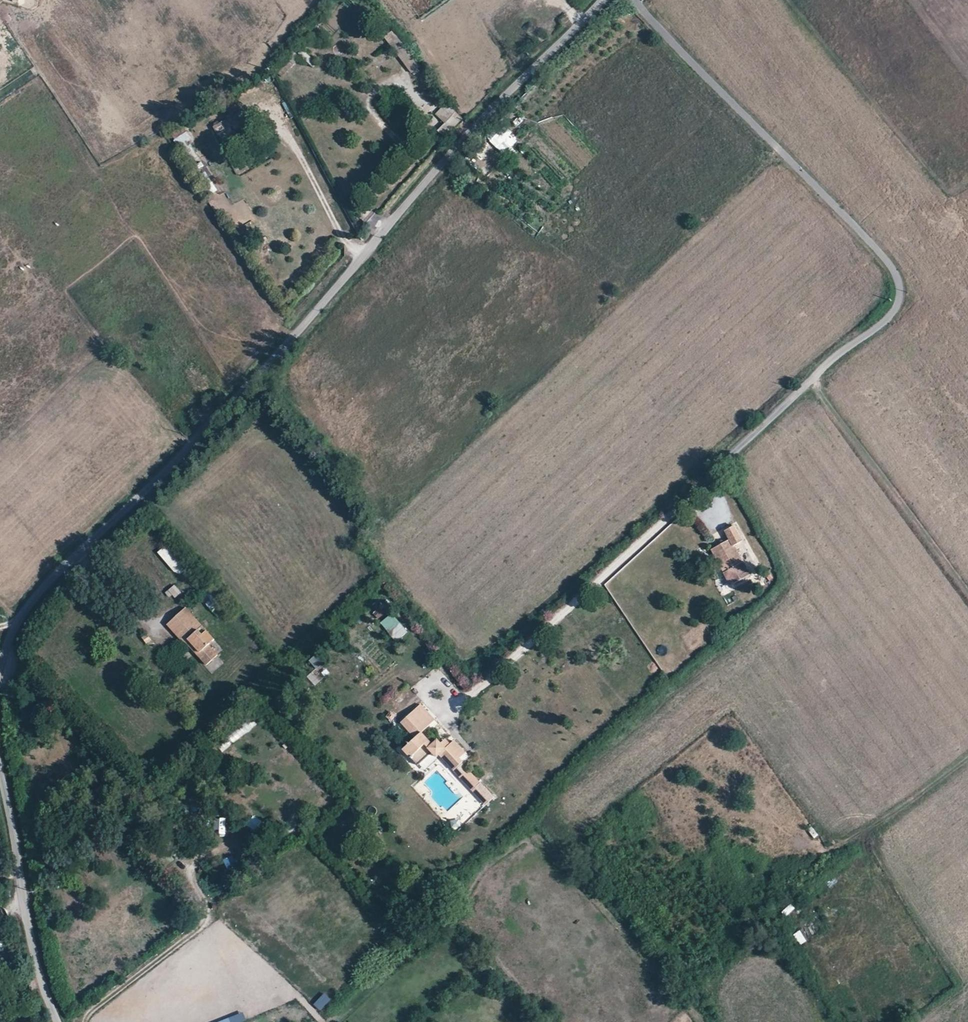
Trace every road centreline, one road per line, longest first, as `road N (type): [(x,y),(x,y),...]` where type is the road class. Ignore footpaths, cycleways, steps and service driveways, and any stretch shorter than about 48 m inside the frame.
road 1 (track): [(634,0),(887,263),(898,283),(897,304),(449,711)]
road 2 (unclassified): [(361,260),(66,563),(17,620),(0,664)]
road 3 (unclassified): [(602,0),(440,165),(361,260)]
road 4 (unclassified): [(0,781),(33,952),(55,1021)]
road 5 (unclassified): [(286,120),(361,260)]

